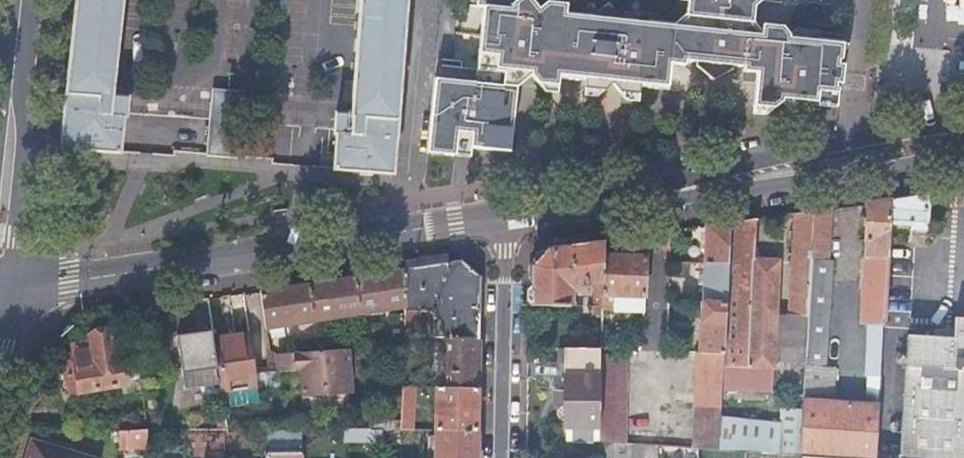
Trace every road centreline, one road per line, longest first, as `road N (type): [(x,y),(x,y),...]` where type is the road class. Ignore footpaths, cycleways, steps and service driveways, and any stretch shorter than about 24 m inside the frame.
road 1 (secondary): [(507,216),(0,292)]
road 2 (secondary): [(963,143),(507,216)]
road 3 (tertiary): [(0,256),(25,0)]
road 4 (unclassified): [(507,216),(502,457)]

